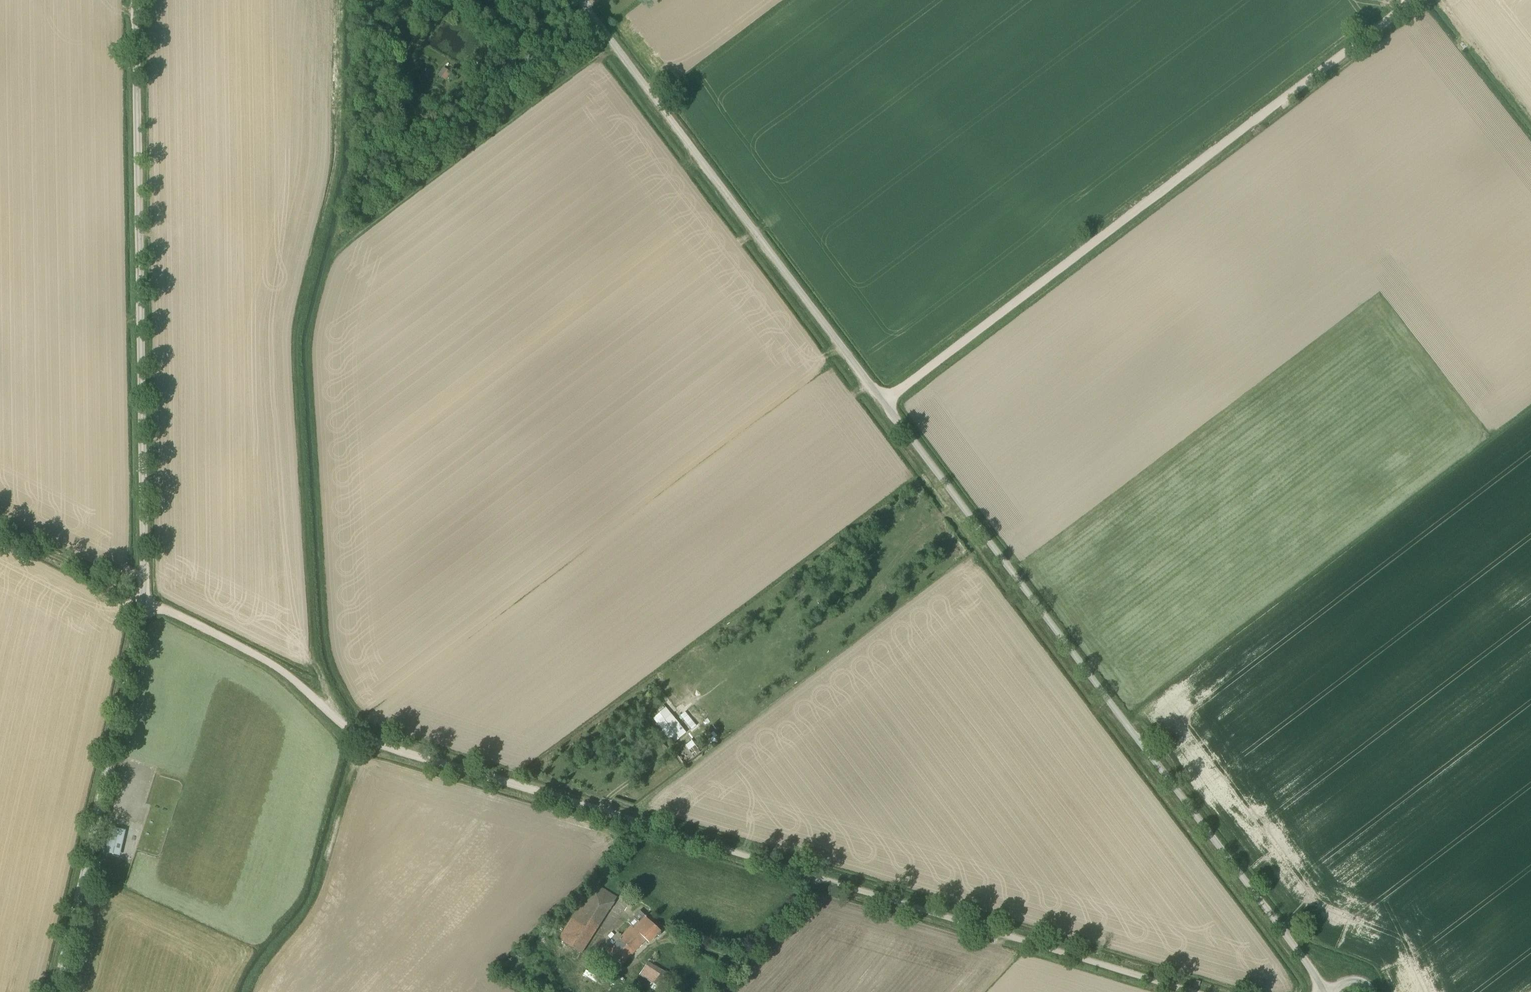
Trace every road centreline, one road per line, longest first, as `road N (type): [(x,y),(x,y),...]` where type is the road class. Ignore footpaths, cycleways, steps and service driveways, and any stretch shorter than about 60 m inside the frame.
road 1 (unclassified): [(1325,991),(586,0)]
road 2 (unclassified): [(54,991),(142,599),(135,0)]
road 3 (track): [(355,735),(320,644),(300,343),(346,147),(343,0)]
road 4 (track): [(1417,0),(883,401)]
road 5 (unclassified): [(1189,991),(644,825)]
road 6 (track): [(142,599),(261,659),(355,735),(644,825)]
road 7 (track): [(368,739),(312,913),(248,991)]
road 8 (track): [(1530,124),(1430,0)]
road 9 (track): [(142,599),(0,529)]

